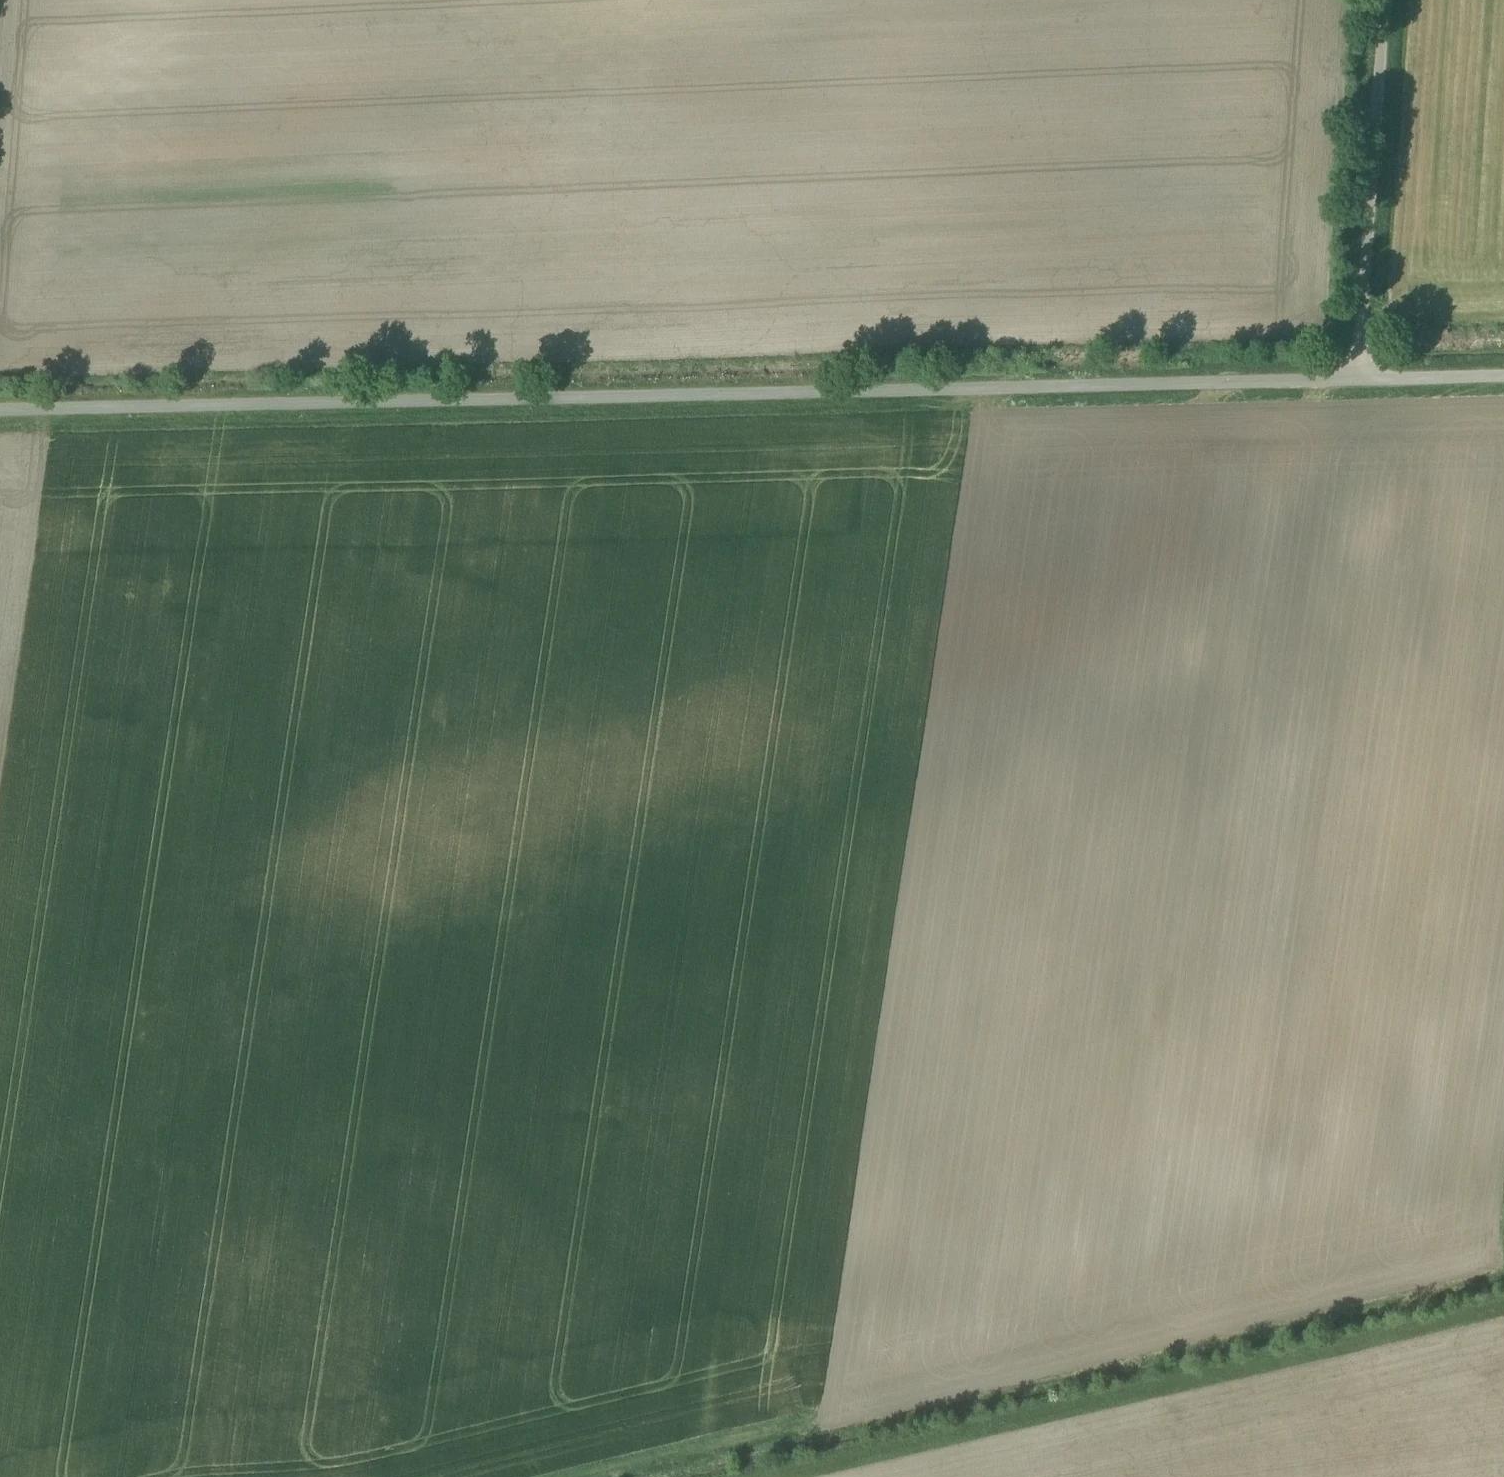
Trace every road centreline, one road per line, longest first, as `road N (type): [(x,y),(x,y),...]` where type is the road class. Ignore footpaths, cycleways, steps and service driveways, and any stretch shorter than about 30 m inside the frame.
road 1 (unclassified): [(1370,366),(0,398)]
road 2 (unclassified): [(1394,0),(1370,366)]
road 3 (unclassified): [(1370,366),(1503,362)]

